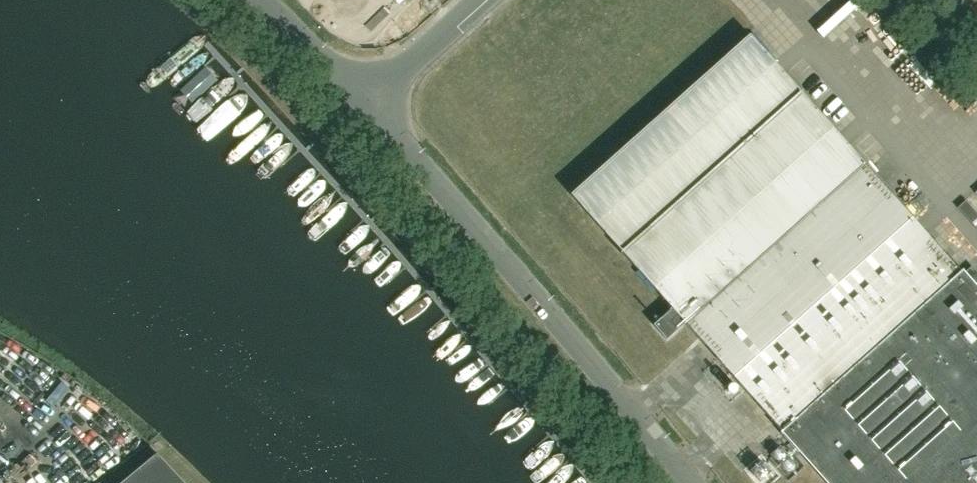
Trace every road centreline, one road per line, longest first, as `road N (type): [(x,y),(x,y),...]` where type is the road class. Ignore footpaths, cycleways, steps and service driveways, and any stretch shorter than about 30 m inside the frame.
road 1 (unclassified): [(684,482),(362,103)]
road 2 (unclassified): [(362,103),(477,0)]
road 3 (unclassified): [(362,103),(255,0)]

